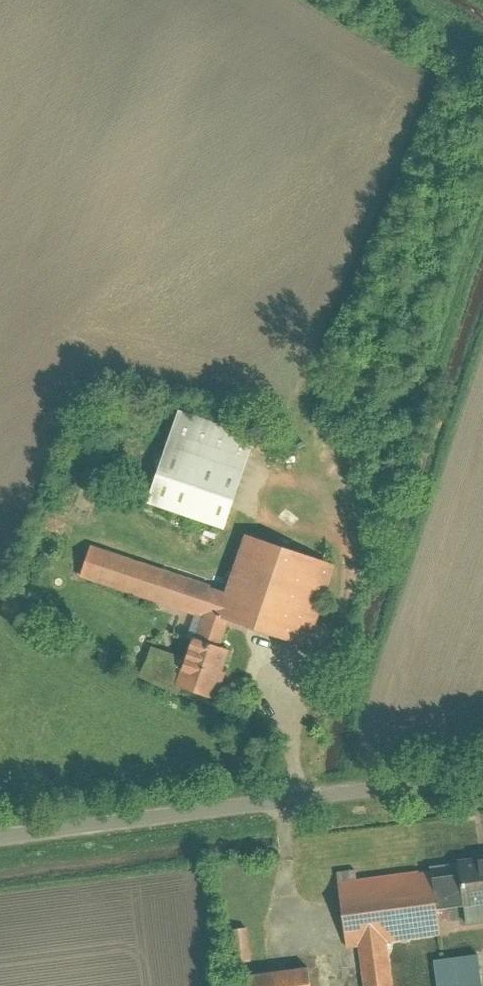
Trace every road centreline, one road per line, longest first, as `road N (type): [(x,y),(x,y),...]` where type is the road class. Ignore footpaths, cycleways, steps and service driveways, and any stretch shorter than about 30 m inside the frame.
road 1 (unclassified): [(482,776),(0,838)]

